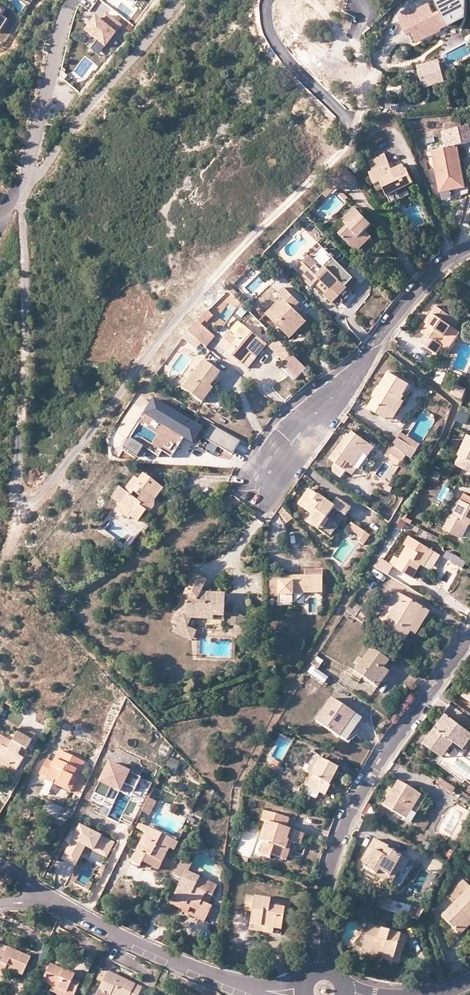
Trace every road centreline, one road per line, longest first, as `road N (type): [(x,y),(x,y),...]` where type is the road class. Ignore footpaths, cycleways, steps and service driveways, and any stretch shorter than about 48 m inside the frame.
road 1 (residential): [(322,969),(321,902),(343,824),(469,635)]
road 2 (residential): [(0,225),(178,0)]
road 3 (residential): [(302,991),(247,985),(40,896)]
road 4 (residential): [(469,247),(430,273),(363,358)]

